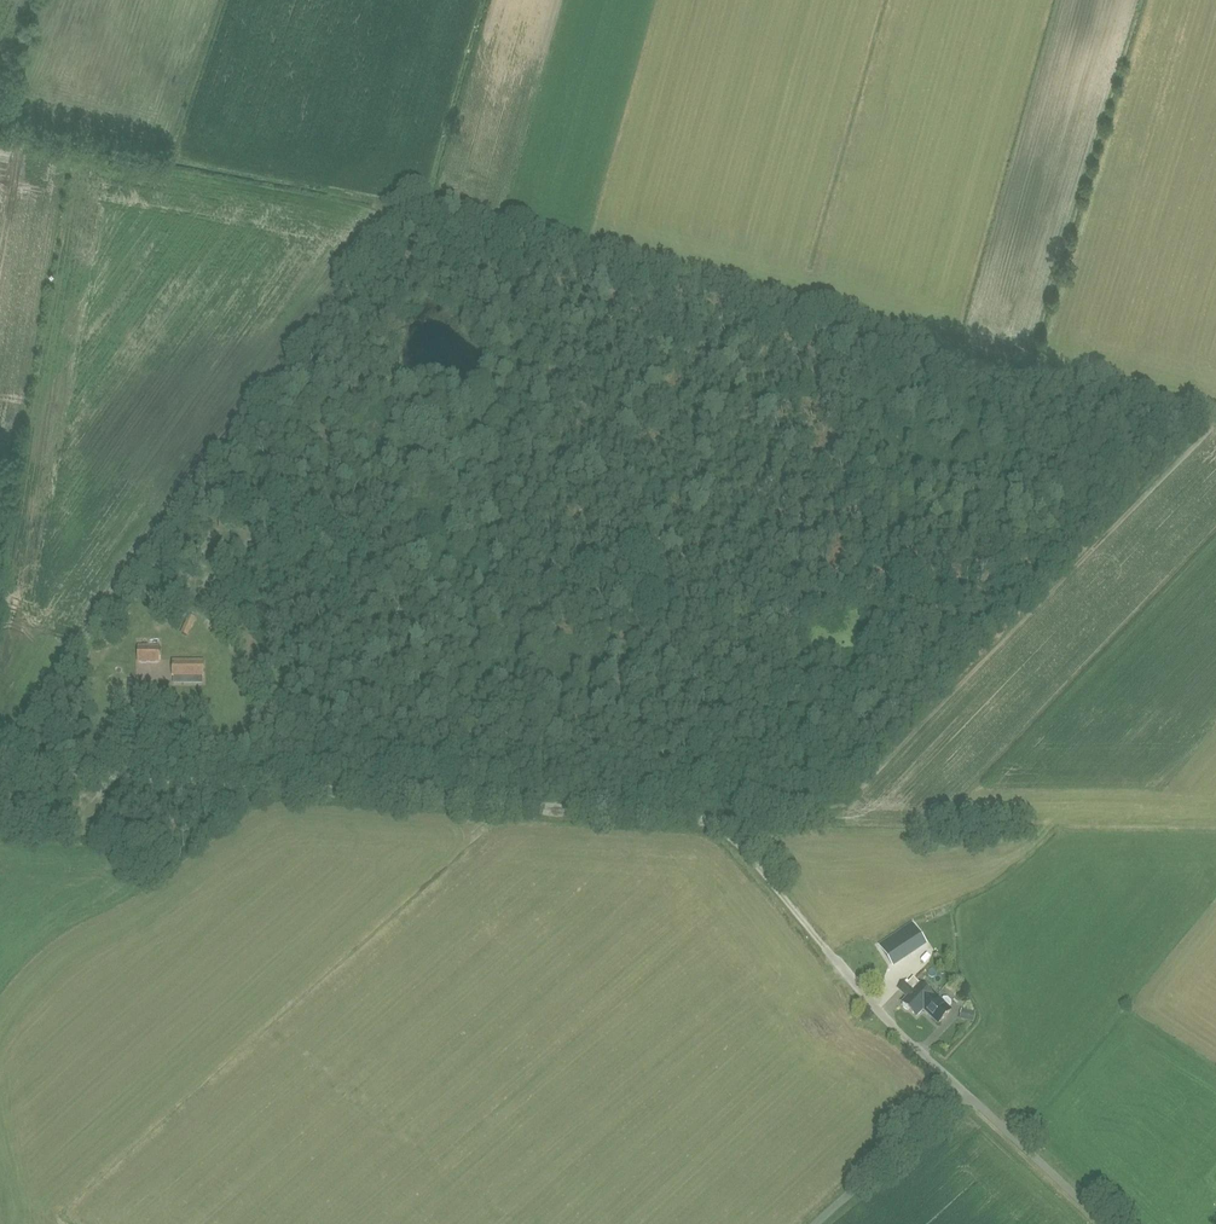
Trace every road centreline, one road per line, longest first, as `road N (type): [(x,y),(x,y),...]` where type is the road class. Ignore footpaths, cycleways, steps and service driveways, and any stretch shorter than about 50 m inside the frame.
road 1 (track): [(821,942),(751,858),(707,822),(0,767)]
road 2 (unclassified): [(965,1092),(899,1033),(821,942)]
road 3 (unclassified): [(819,1223),(965,1092)]
road 4 (unclassified): [(1105,1223),(965,1092)]

